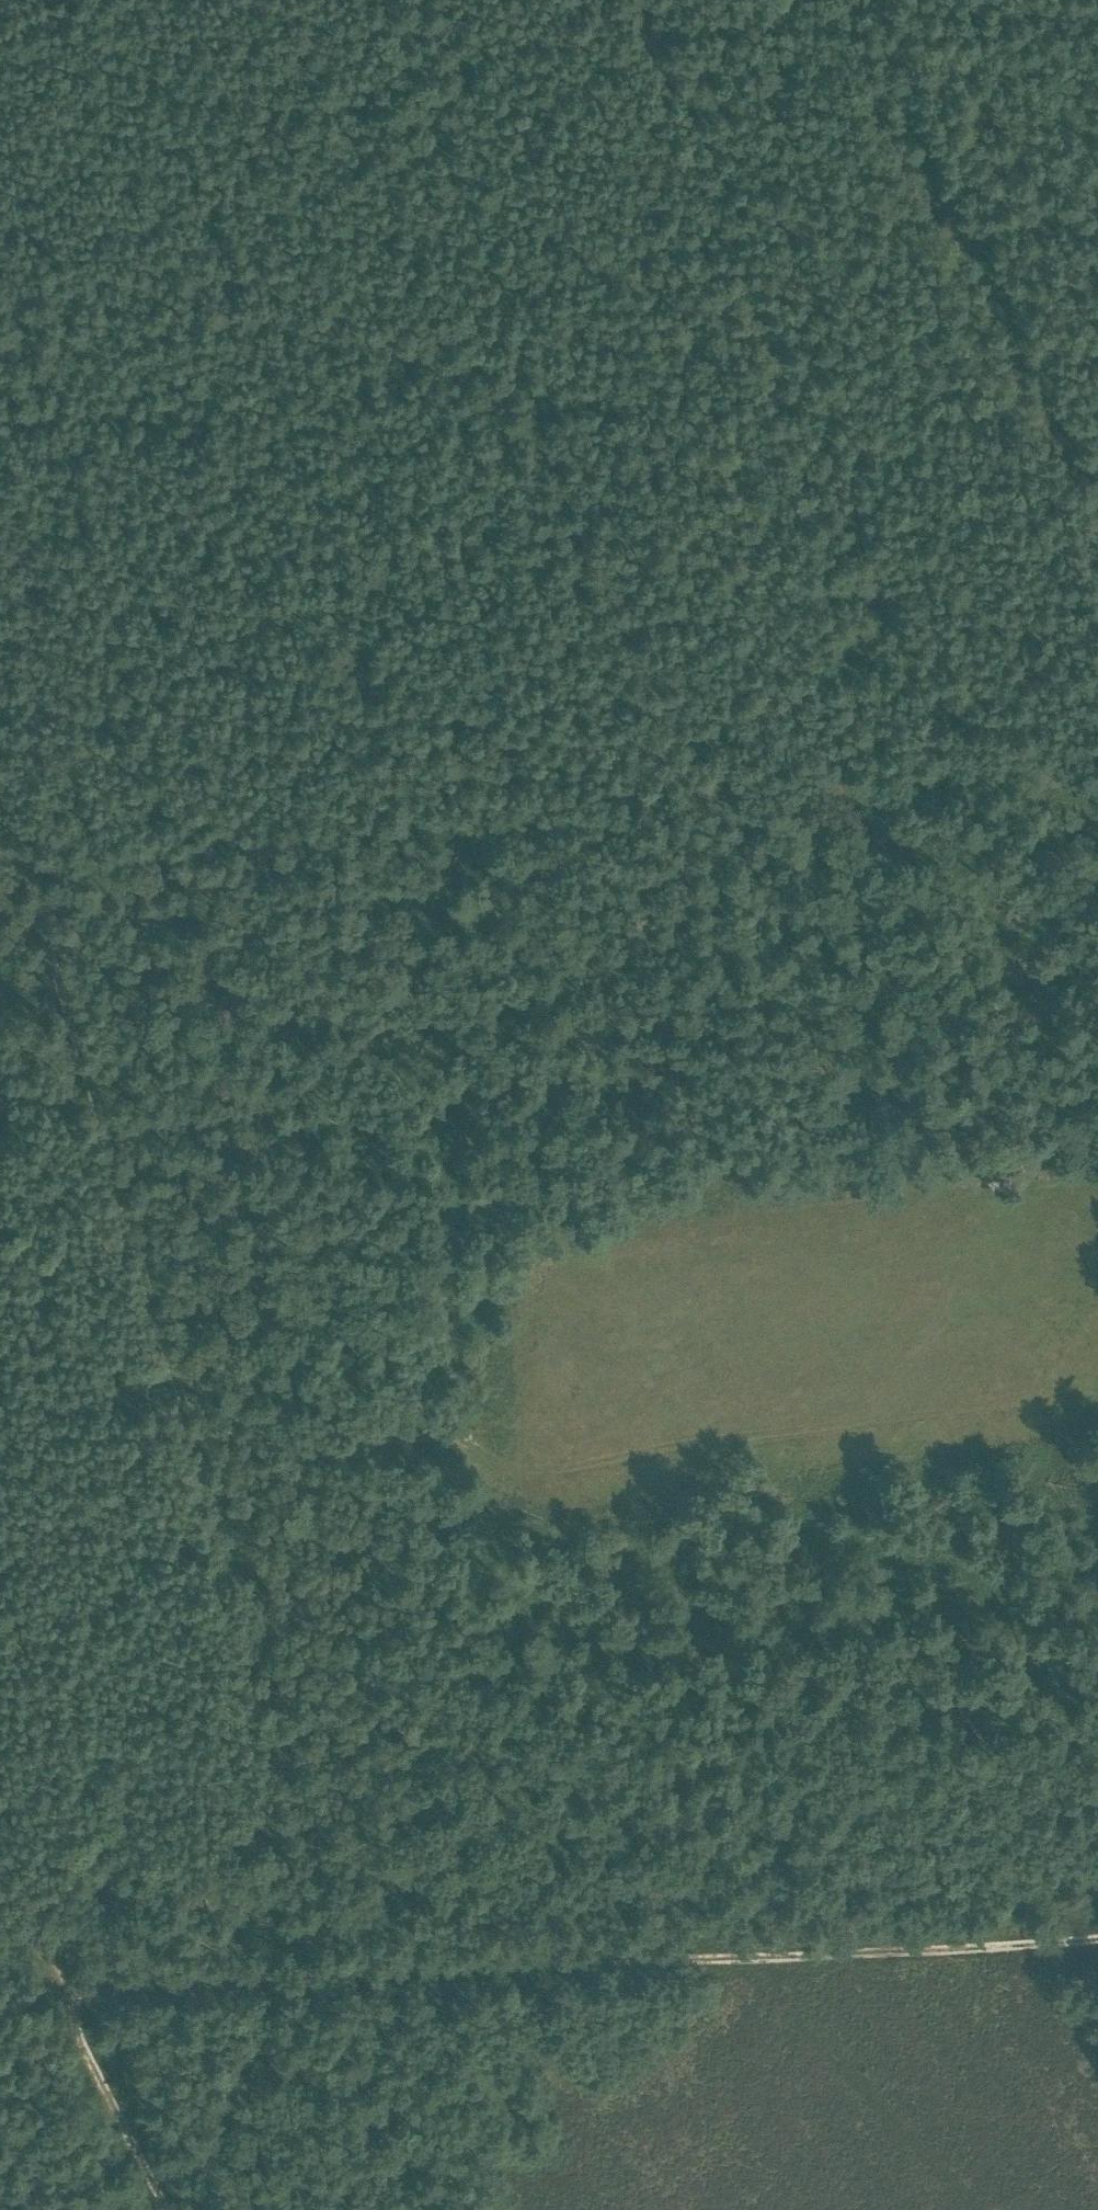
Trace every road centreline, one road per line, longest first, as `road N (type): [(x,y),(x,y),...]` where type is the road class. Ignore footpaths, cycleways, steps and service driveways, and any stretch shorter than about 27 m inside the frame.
road 1 (track): [(0,806),(143,1307),(174,1400),(189,1419),(270,1445),(353,1449),(422,1447),(587,1421)]
road 2 (track): [(1097,1939),(820,1955),(406,1958),(242,1974),(61,1978)]
road 3 (track): [(61,1978),(102,2084),(169,2209)]

